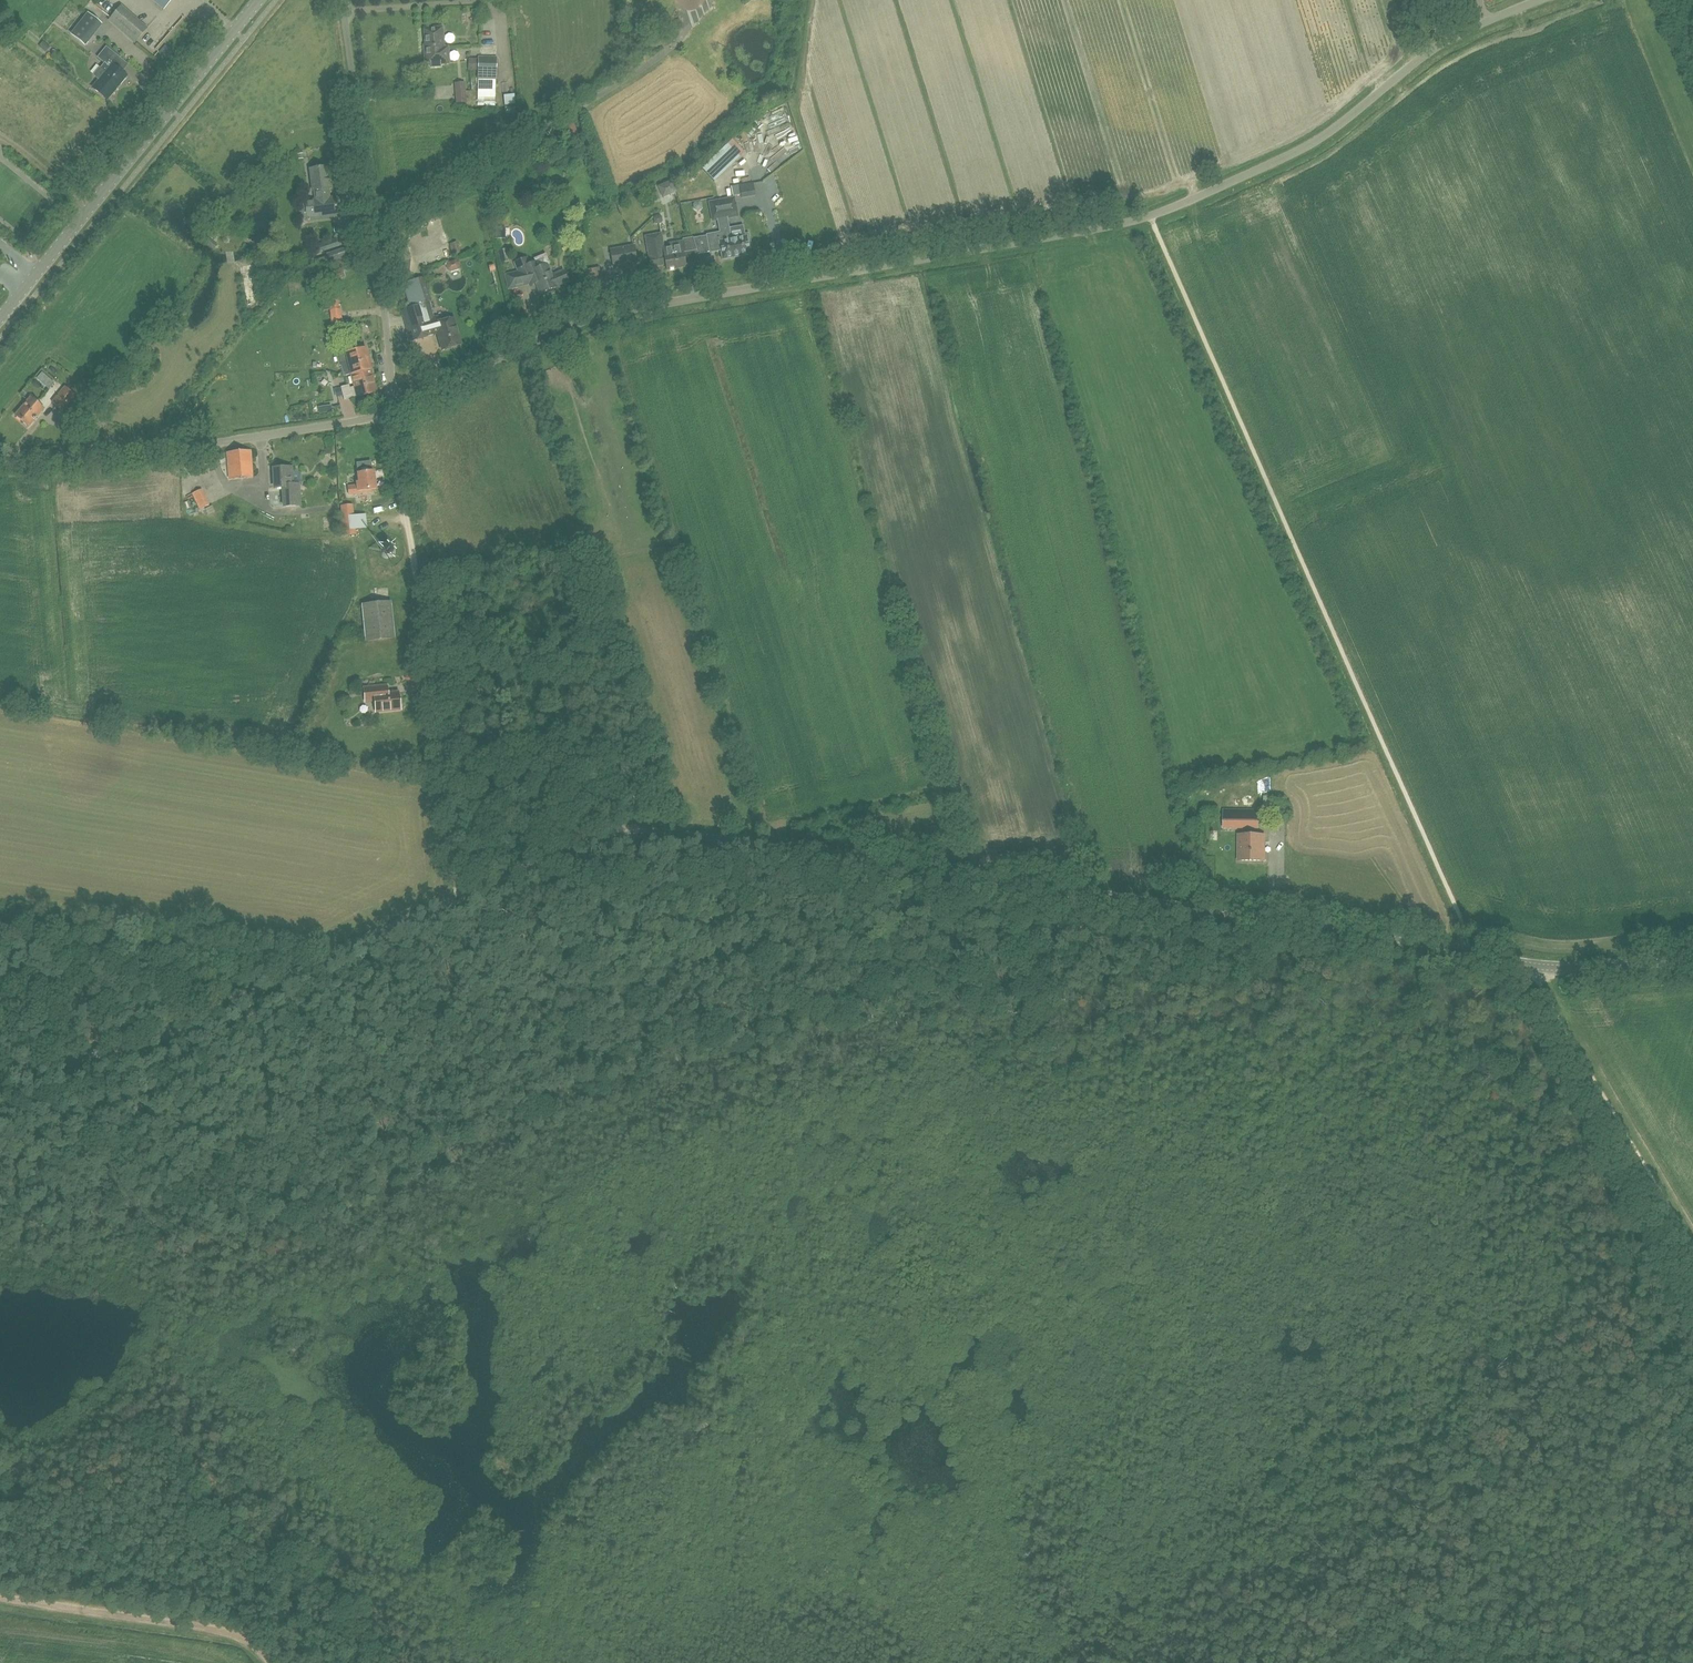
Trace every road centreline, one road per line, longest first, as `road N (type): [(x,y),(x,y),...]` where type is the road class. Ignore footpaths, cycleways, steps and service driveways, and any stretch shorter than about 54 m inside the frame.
road 1 (tertiary): [(0,1066),(100,1044),(464,892),(657,825),(1455,949),(1533,968),(1692,959)]
road 2 (unclassified): [(393,410),(612,314),(1151,216),(1299,151),(1425,54),(1540,0)]
road 3 (unclassified): [(393,410),(342,0)]
road 4 (tertiary): [(0,317),(258,0)]
road 5 (unclassified): [(0,461),(211,443),(393,410)]
road 6 (track): [(448,793),(432,662),(384,414)]
road 7 (track): [(268,1662),(216,1630),(0,1599)]
road 8 (track): [(657,825),(448,793)]

